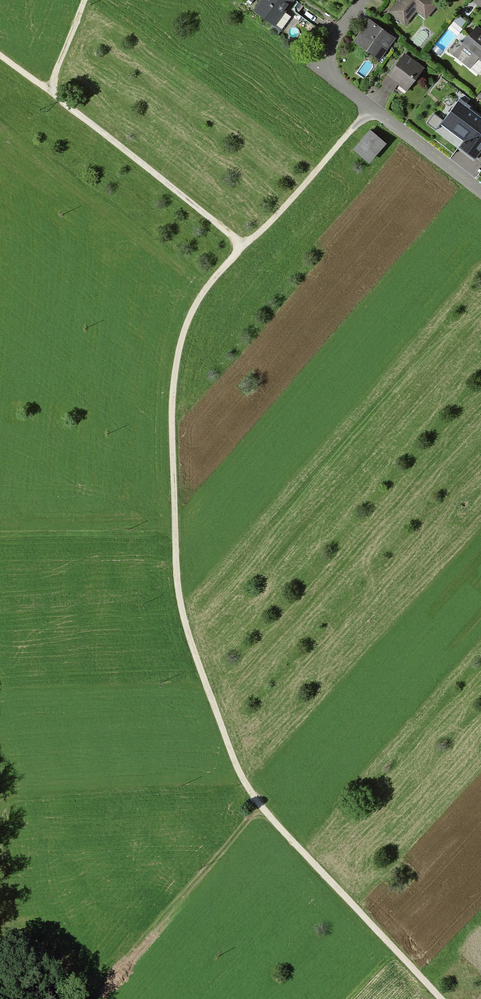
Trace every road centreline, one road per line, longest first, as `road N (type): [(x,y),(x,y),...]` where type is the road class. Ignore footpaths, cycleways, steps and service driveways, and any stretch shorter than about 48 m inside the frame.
road 1 (track): [(372,109),(242,246),(189,323),(171,414),(177,598),(242,781),(440,998)]
road 2 (track): [(0,55),(242,246)]
road 3 (residential): [(361,0),(329,45),(336,76),(480,191)]
road 4 (track): [(175,530),(0,532)]

